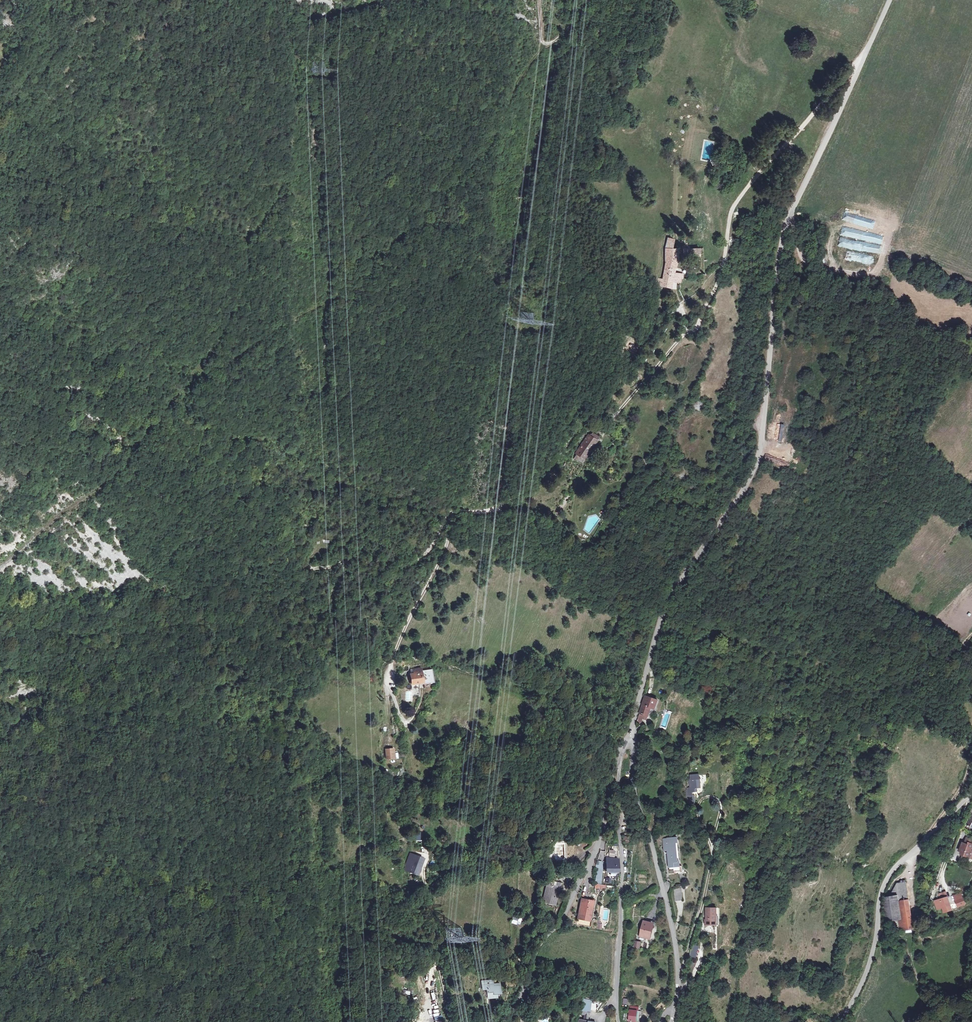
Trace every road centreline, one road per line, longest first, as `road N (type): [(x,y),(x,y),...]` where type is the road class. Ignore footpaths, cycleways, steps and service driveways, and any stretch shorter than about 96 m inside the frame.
road 1 (track): [(540,0),(543,43),(492,128),(441,189),(346,287),(202,366),(253,279),(252,231),(290,171),(290,23)]
road 2 (unclassified): [(890,0),(782,246),(753,476),(668,597),(632,736)]
road 3 (track): [(630,0),(622,26),(564,103),(553,176),(578,322),(575,414),(585,419)]
road 4 (track): [(689,332),(682,310),(660,319),(554,462),(499,508),(456,514),(447,523)]
road 5 (track): [(865,56),(734,206),(719,283),(689,332)]
road 6 (track): [(447,523),(426,553),(342,596),(315,621),(296,673),(288,773)]
road 7 (unclassified): [(618,759),(578,904),(547,942),(509,1021)]
road 8 (track): [(202,366),(161,401),(102,481),(0,564)]
road 9 (unclassified): [(674,1009),(675,938),(634,784),(632,736)]
road 10 (residential): [(619,1021),(618,759)]
road 11 (track): [(447,523),(444,553),(391,666),(388,684),(404,722),(421,688)]
road 12 (residential): [(877,936),(881,890),(900,861),(971,792)]
road 13 (track): [(926,837),(965,780),(971,752),(955,704)]
road 14 (track): [(689,332),(603,430)]

